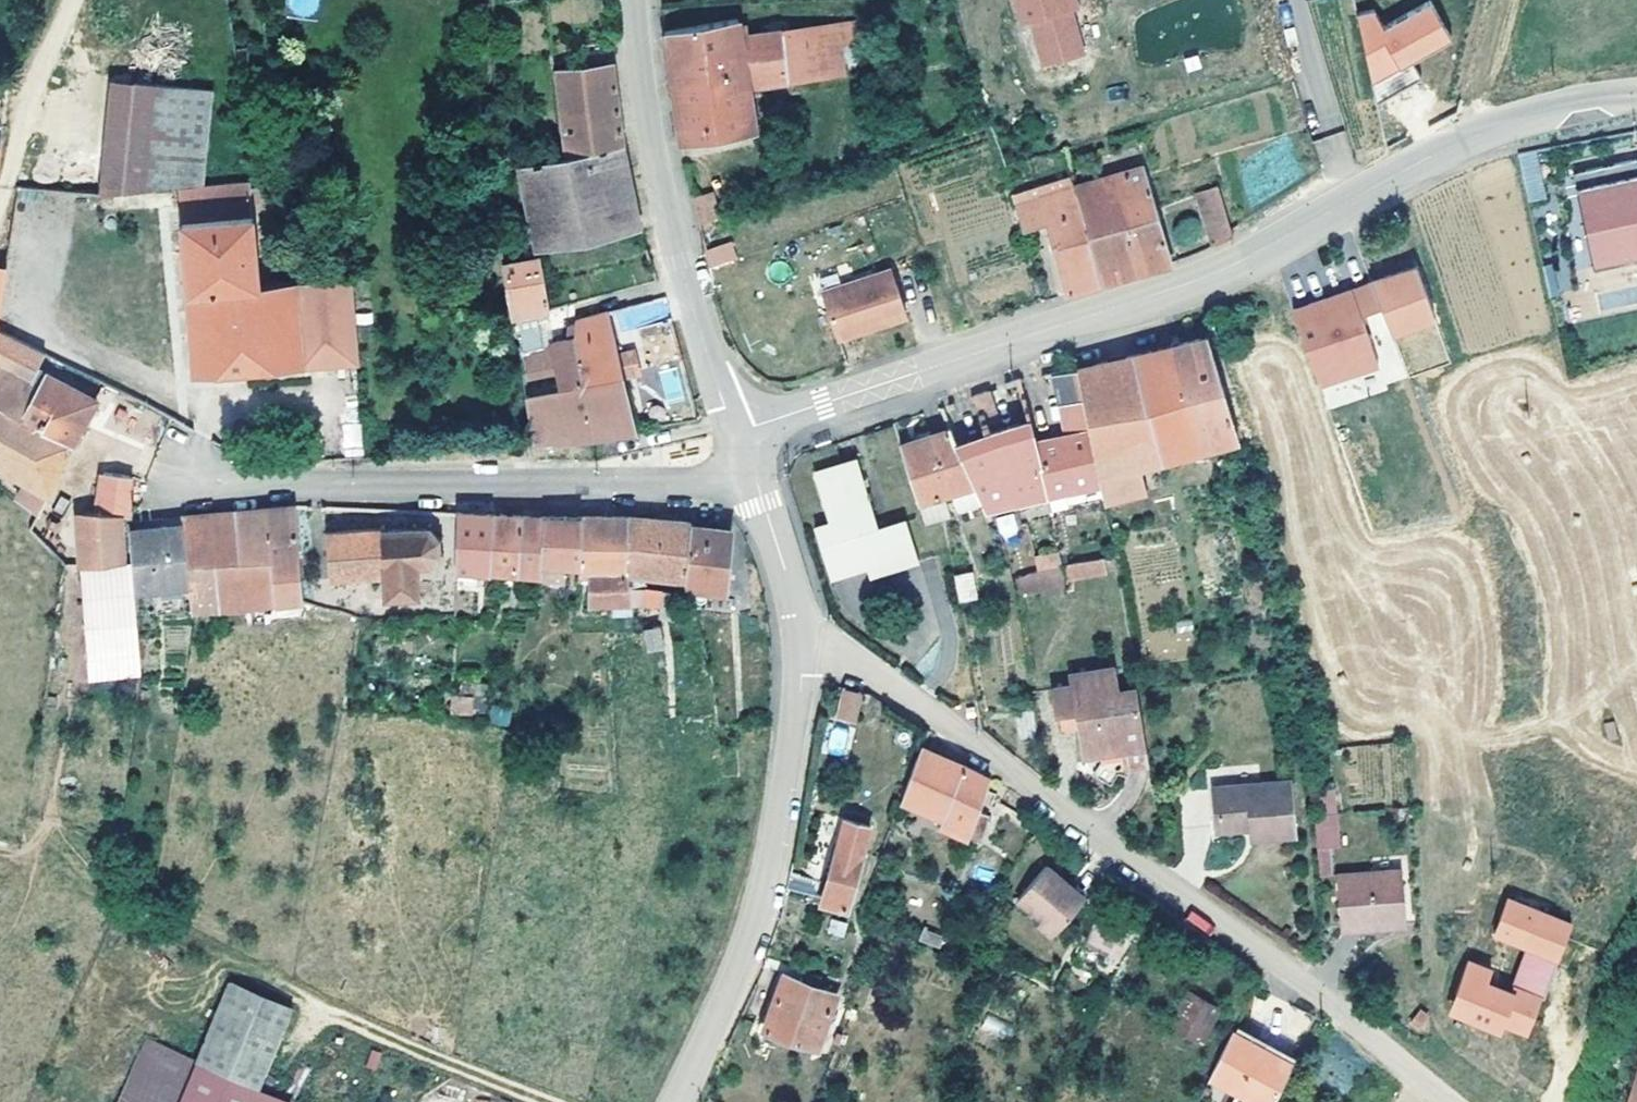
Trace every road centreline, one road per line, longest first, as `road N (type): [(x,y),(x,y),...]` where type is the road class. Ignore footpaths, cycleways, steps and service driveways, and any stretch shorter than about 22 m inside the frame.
road 1 (tertiary): [(1636,94),(1503,122),(1236,263),(734,434)]
road 2 (residential): [(800,640),(859,664),(1295,975),(1436,1101)]
road 3 (residential): [(752,476),(676,488),(170,484)]
road 4 (tertiary): [(800,640),(796,709),(760,898),(677,1101)]
road 5 (track): [(540,1101),(377,1037),(114,903)]
road 6 (residential): [(632,0),(664,218),(734,434)]
road 7 (tertiary): [(752,476),(800,640)]

